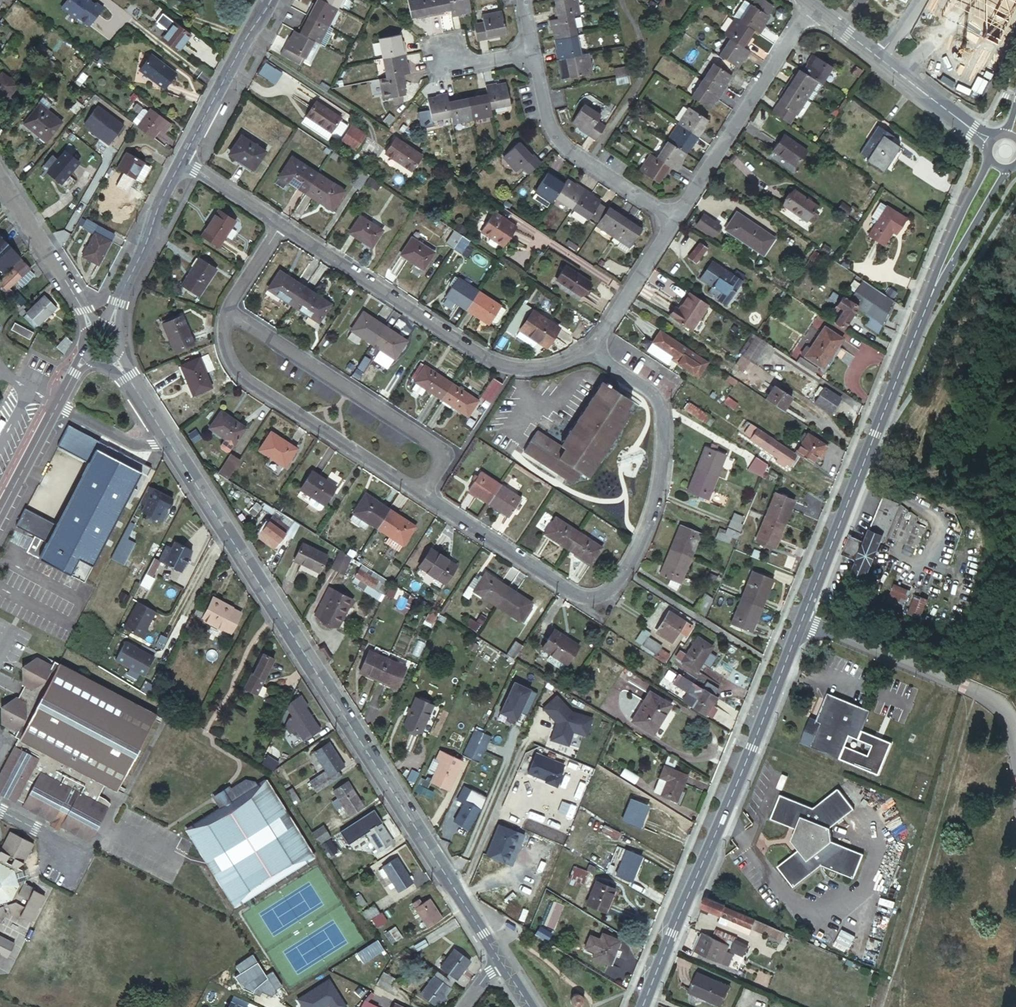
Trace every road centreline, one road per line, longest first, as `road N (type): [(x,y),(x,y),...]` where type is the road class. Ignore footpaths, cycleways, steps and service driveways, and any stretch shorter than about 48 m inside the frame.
road 1 (residential): [(277,224),(224,309),(225,347),(246,384),(580,595),(596,596),(628,562),(651,506),(661,450),(654,399),(605,363),(595,344)]
road 2 (secondary): [(642,1006),(928,304)]
road 3 (tertiary): [(501,962),(165,438)]
road 4 (residential): [(277,224),(496,362),(529,369),(568,361),(595,344)]
road 5 (track): [(883,989),(969,688)]
road 6 (residential): [(674,219),(810,6)]
road 7 (residential): [(674,219),(561,146),(547,124),(532,52)]
road 8 (residential): [(810,6),(991,144)]
road 9 (tertiary): [(177,161),(269,0)]
road 10 (tertiary): [(107,328),(177,161)]
road 11 (residential): [(88,329),(0,177)]
road 12 (secondary): [(990,156),(928,304)]
road 13 (secondary): [(928,304),(1010,168)]
road 14 (residential): [(595,344),(674,219)]
road 15 (residential): [(52,403),(129,444),(165,438)]

